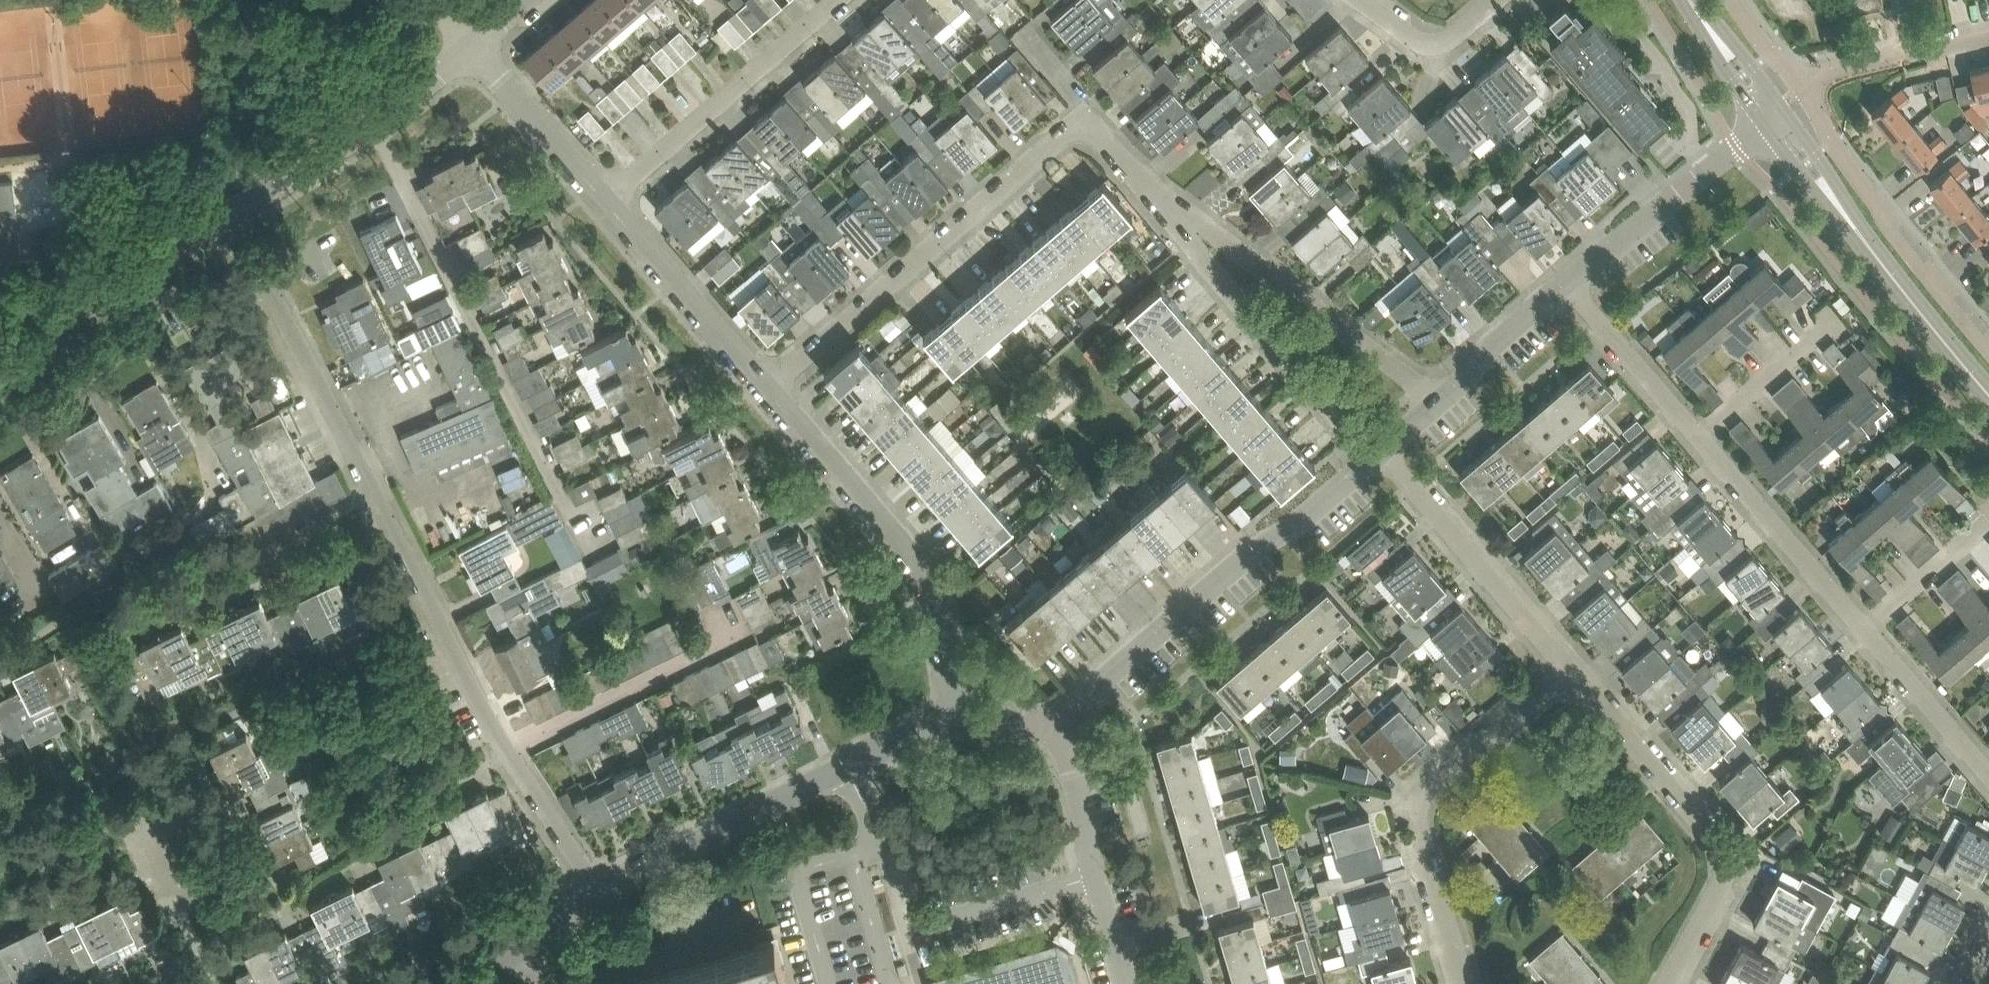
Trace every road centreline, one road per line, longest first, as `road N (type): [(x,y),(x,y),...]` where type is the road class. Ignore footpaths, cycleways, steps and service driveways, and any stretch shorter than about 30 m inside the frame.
road 1 (residential): [(506,750),(235,211)]
road 2 (unclassified): [(1056,728),(1261,543),(1300,523),(1371,459)]
road 3 (residential): [(771,389),(1080,121)]
road 4 (unclassified): [(598,890),(908,731),(957,715)]
road 5 (residential): [(1465,983),(1416,820),(1427,793),(1572,673)]
road 6 (residential): [(957,715),(928,582),(771,389)]
road 7 (residential): [(1665,983),(1725,877),(1726,853),(1572,673)]
road 8 (residential): [(1439,400),(1158,197)]
road 9 (residential): [(1158,197),(1371,459)]
road 10 (residential): [(1988,347),(1832,142),(1803,87)]
road 11 (residential): [(605,202),(840,0)]
road 12 (unclassified): [(235,211),(375,123),(477,41)]
road 13 (residential): [(1572,673),(1384,452)]
road 14 (unclassified): [(0,354),(235,211)]
road 15 (unclassified): [(1129,983),(1056,728)]
road 16 (residential): [(506,750),(716,645),(724,617)]
road 17 (residential): [(1863,631),(1697,436)]
road 18 (residential): [(771,389),(605,202)]
road 19 (secondary): [(1988,389),(1837,201)]
road 20 (unclassified): [(1570,286),(1737,147)]
road 21 (residential): [(605,202),(477,41)]
road 22 (residential): [(1697,436),(1570,286)]
road 23 (residential): [(1803,87),(1852,62),(1988,30)]
road 24 (residential): [(1988,769),(1863,631)]
road 25 (residential): [(583,983),(756,936)]
road 26 (unclassified): [(1439,400),(1499,336),(1570,286)]
road 27 (residential): [(598,890),(506,750)]
road 28 (residential): [(1697,436),(1825,329)]
road 29 (residential): [(1863,631),(1988,524)]
road 30 (residential): [(1361,0),(1414,41),(1436,45),(1496,0)]

